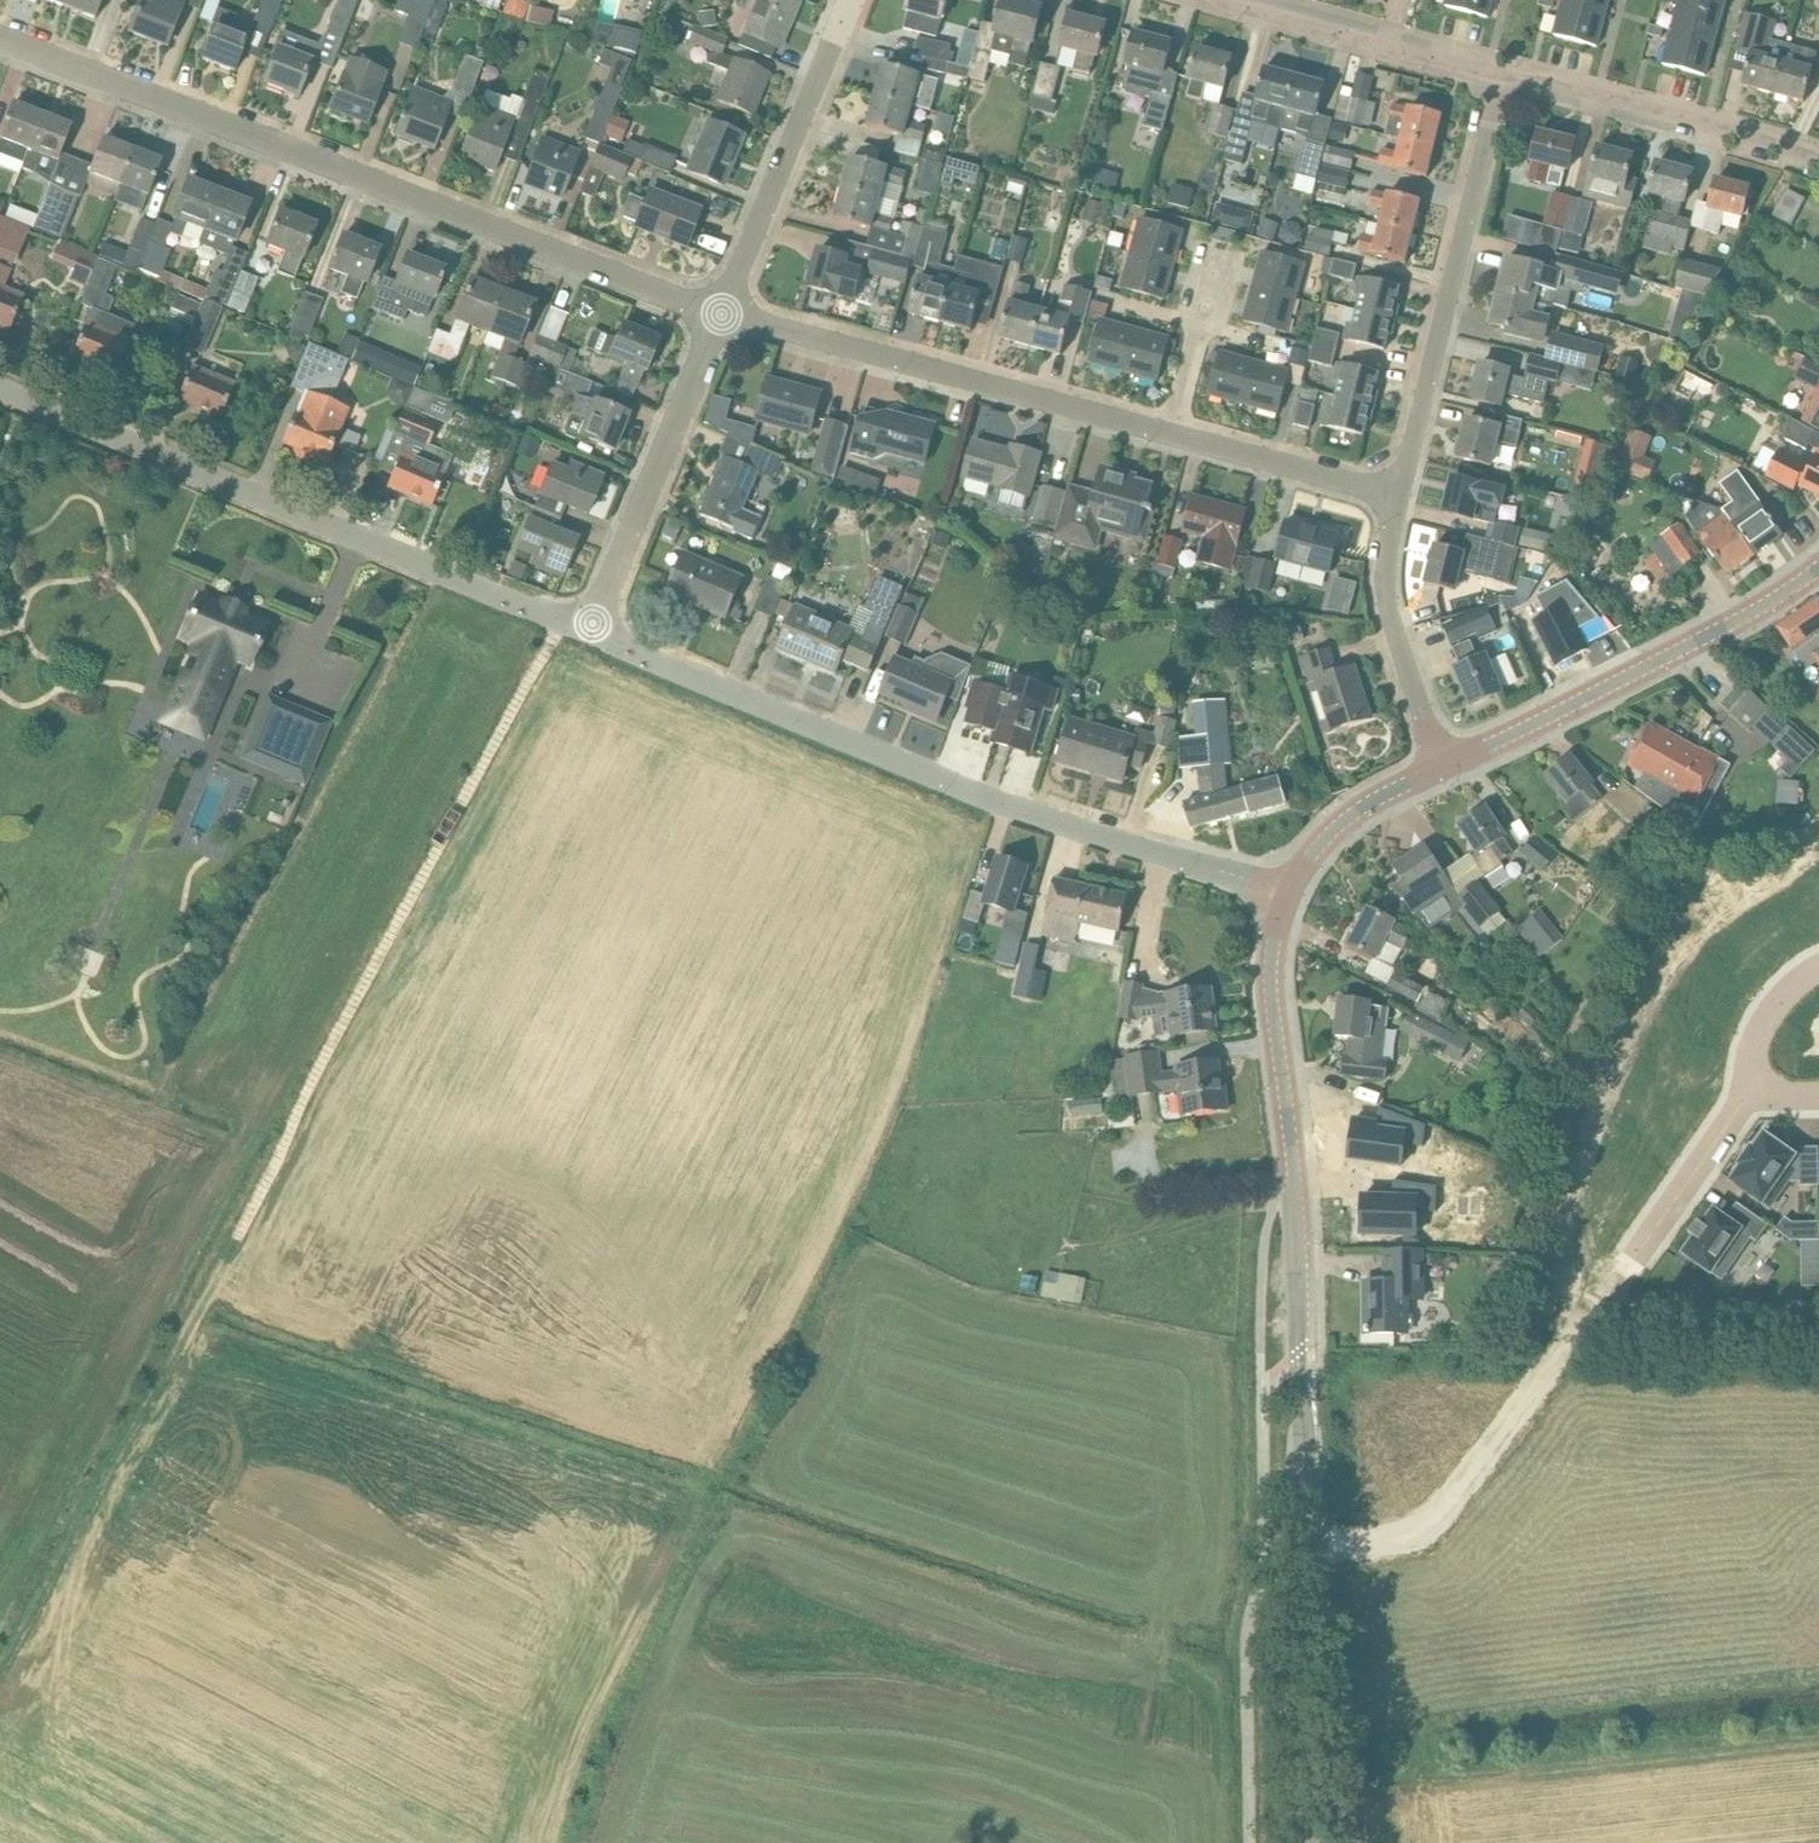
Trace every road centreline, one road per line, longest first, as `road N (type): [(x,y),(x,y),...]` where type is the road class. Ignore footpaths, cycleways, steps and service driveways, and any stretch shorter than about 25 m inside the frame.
road 1 (tertiary): [(1311,1842),(1291,1131),(1270,999),(1272,942),(1287,892)]
road 2 (residential): [(721,315),(0,38)]
road 3 (unclassified): [(1287,892),(1079,833),(588,629)]
road 4 (unclassified): [(588,629),(0,388)]
road 5 (track): [(295,1120),(564,617)]
road 6 (track): [(1632,1253),(1434,1519),(1384,1540),(1305,1546)]
road 7 (residential): [(1171,432),(721,315)]
road 8 (residential): [(1397,499),(1504,72)]
road 9 (tertiary): [(1818,567),(1712,636),(1443,768)]
road 10 (residential): [(588,629),(721,315)]
road 11 (residential): [(721,315),(851,0)]
road 12 (residential): [(1818,153),(1504,72)]
road 13 (residential): [(1504,72),(1231,0)]
road 14 (residential): [(1443,768),(1384,598),(1397,499)]
road 15 (residential): [(1397,499),(1171,432)]
road 16 (tertiary): [(1443,768),(1341,821),(1287,892)]
road 17 (residential): [(1749,1091),(1632,1253)]
road 18 (residential): [(1218,260),(1171,432)]
road 19 (residential): [(1818,970),(1770,1011),(1749,1091)]

